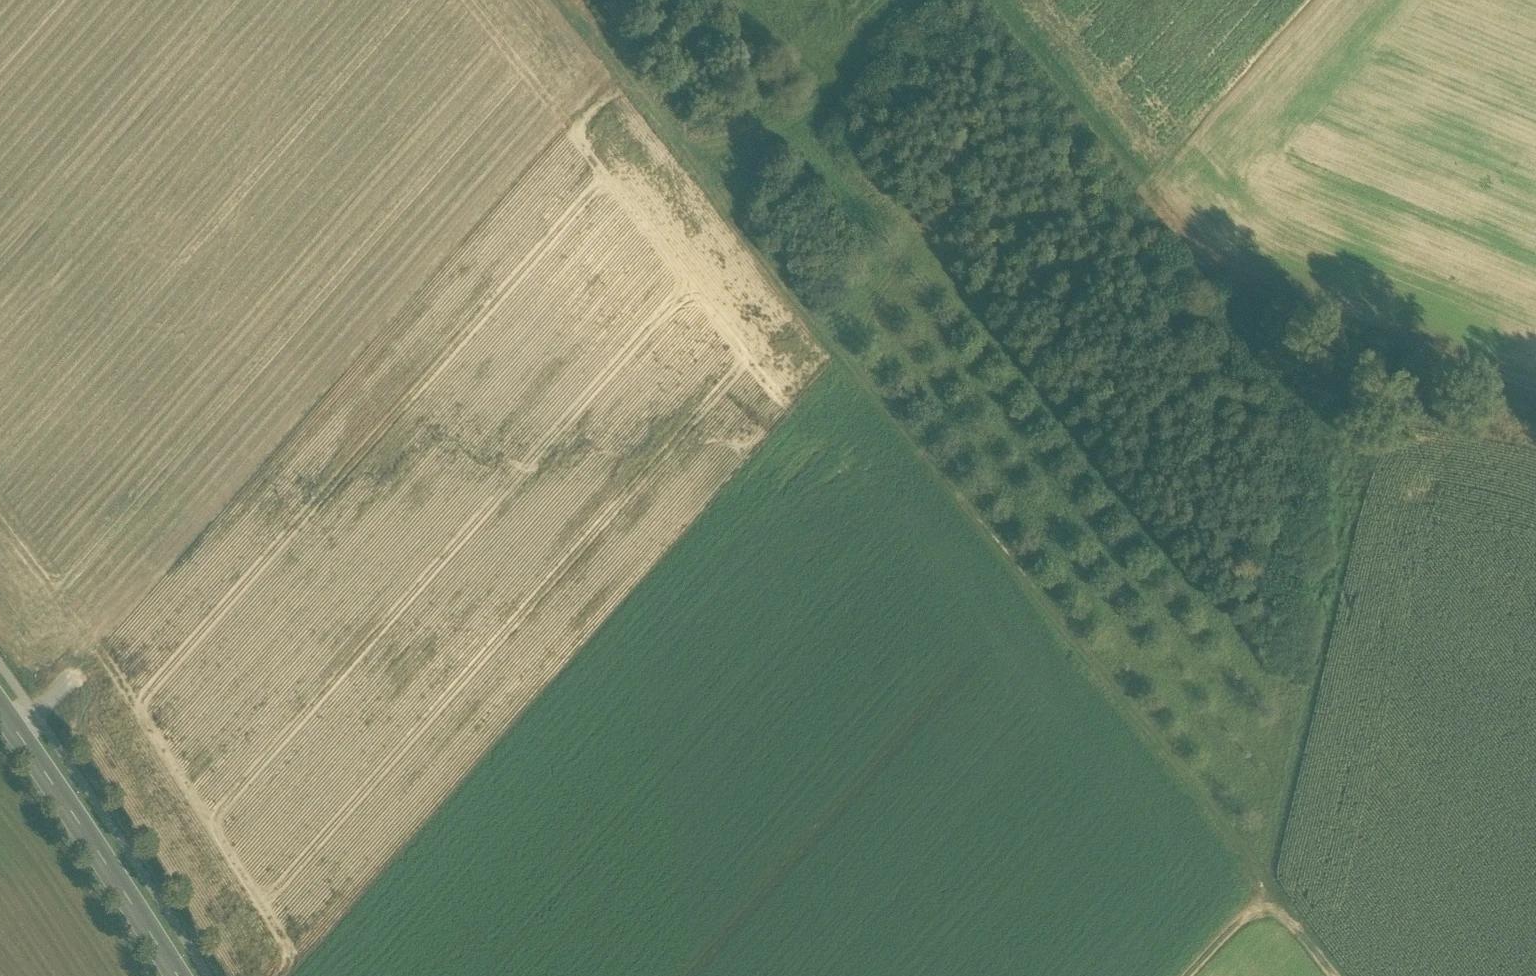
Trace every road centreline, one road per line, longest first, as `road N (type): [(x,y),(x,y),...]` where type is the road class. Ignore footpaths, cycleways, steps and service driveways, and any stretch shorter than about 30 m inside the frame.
road 1 (track): [(561,0),(1329,975)]
road 2 (track): [(1023,0),(1233,273)]
road 3 (tertiary): [(177,975),(0,710)]
road 4 (track): [(736,0),(805,82),(881,0)]

